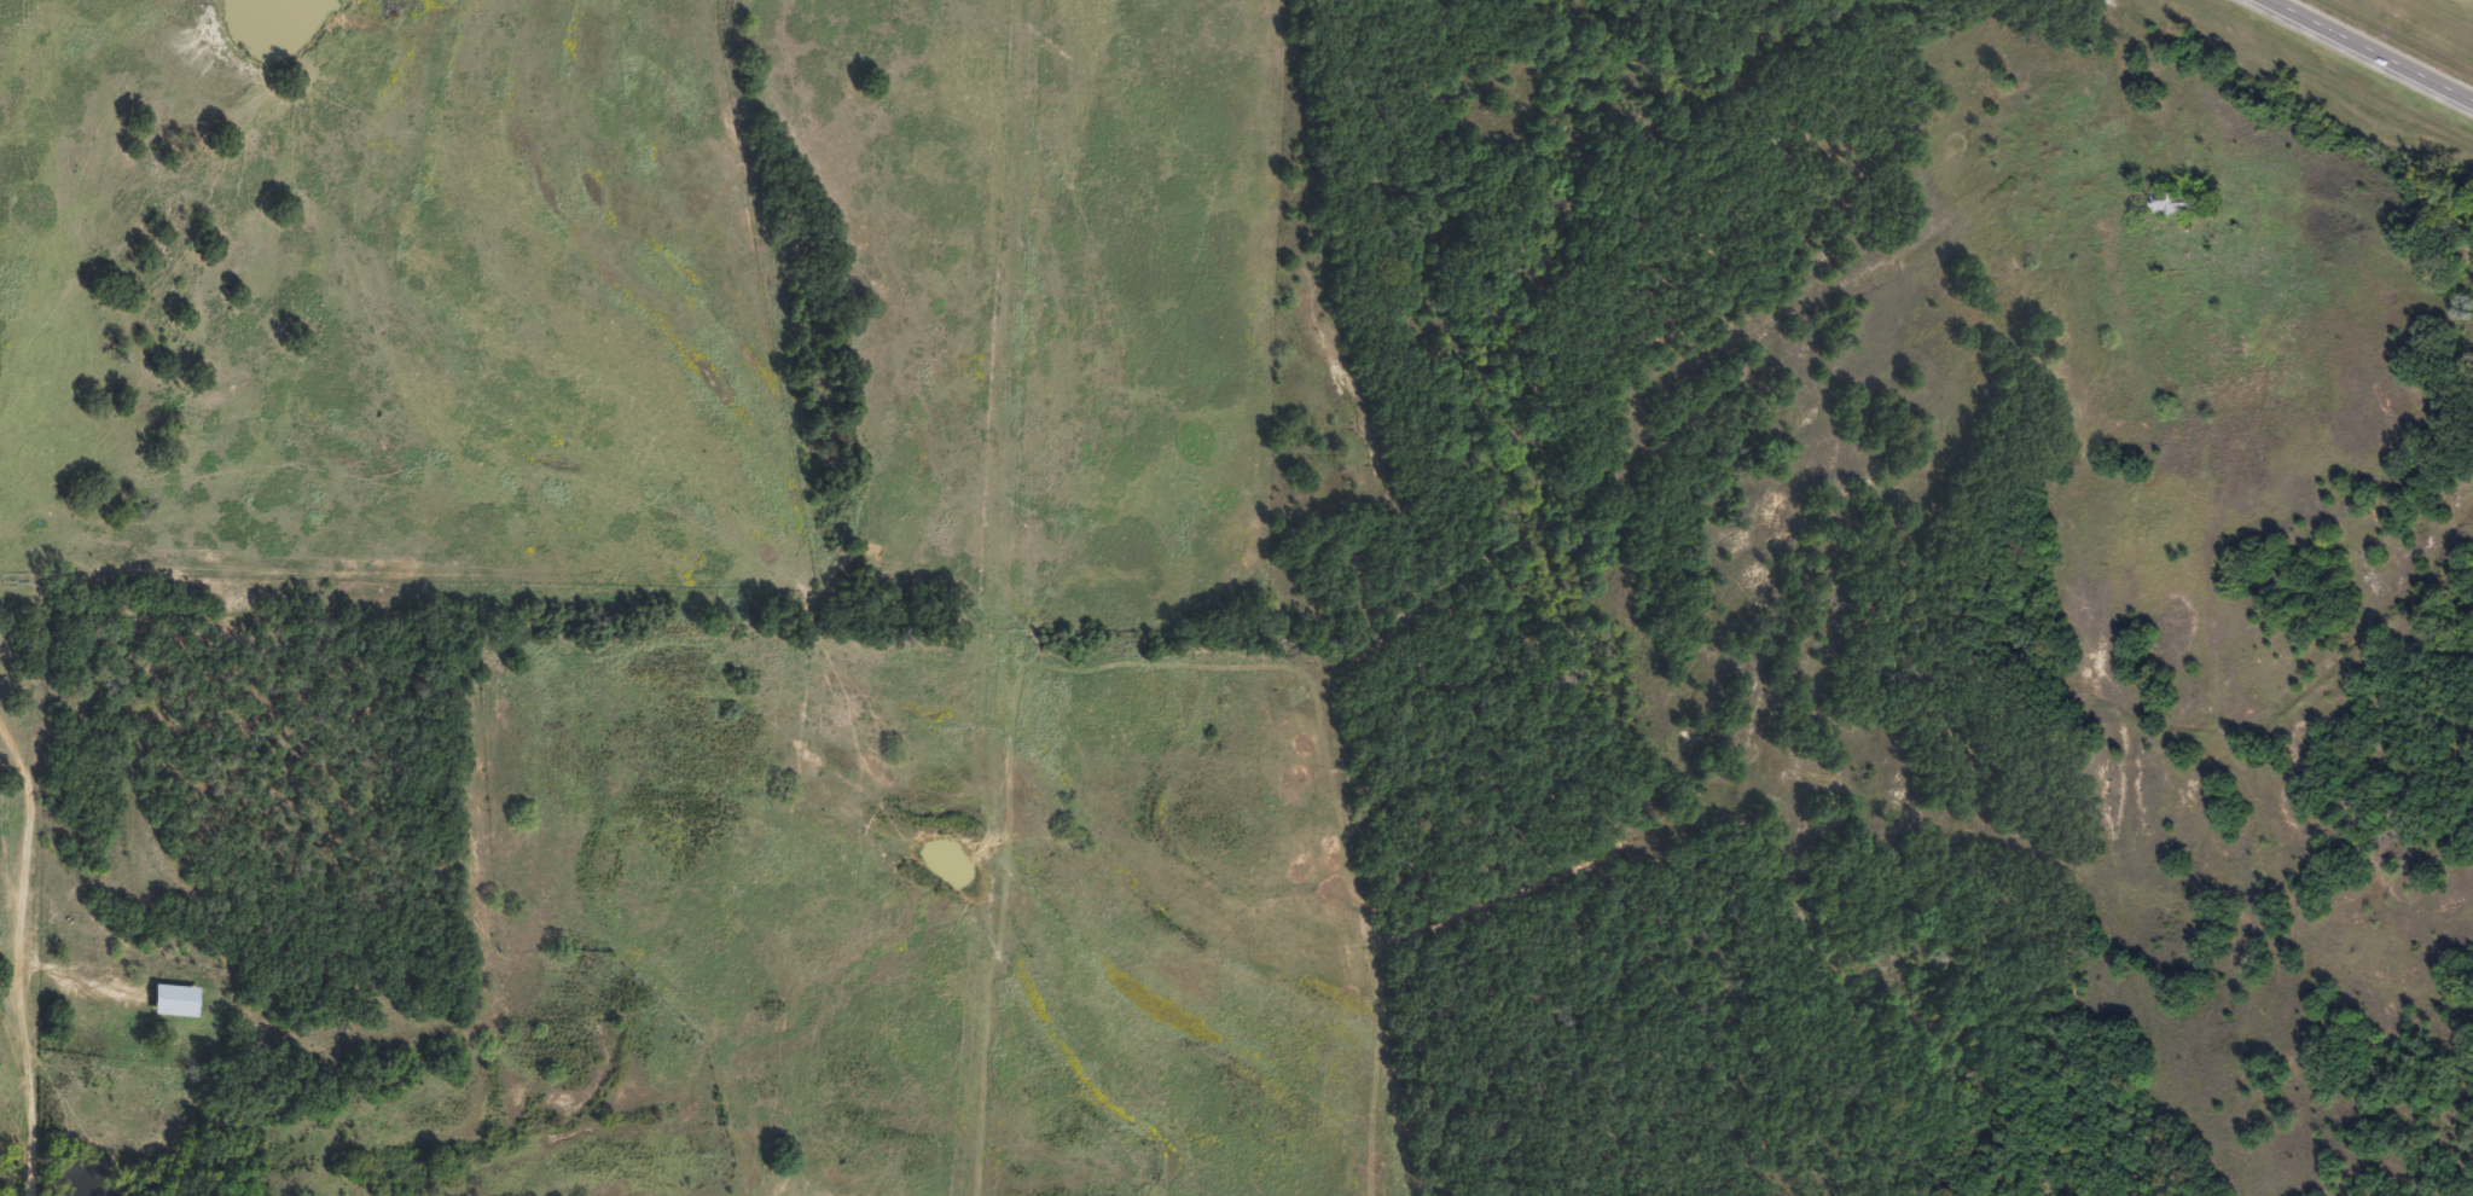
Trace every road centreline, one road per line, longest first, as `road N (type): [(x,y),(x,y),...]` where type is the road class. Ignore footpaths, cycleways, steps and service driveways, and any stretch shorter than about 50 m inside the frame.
road 1 (primary): [(2273,0),(2472,99)]

